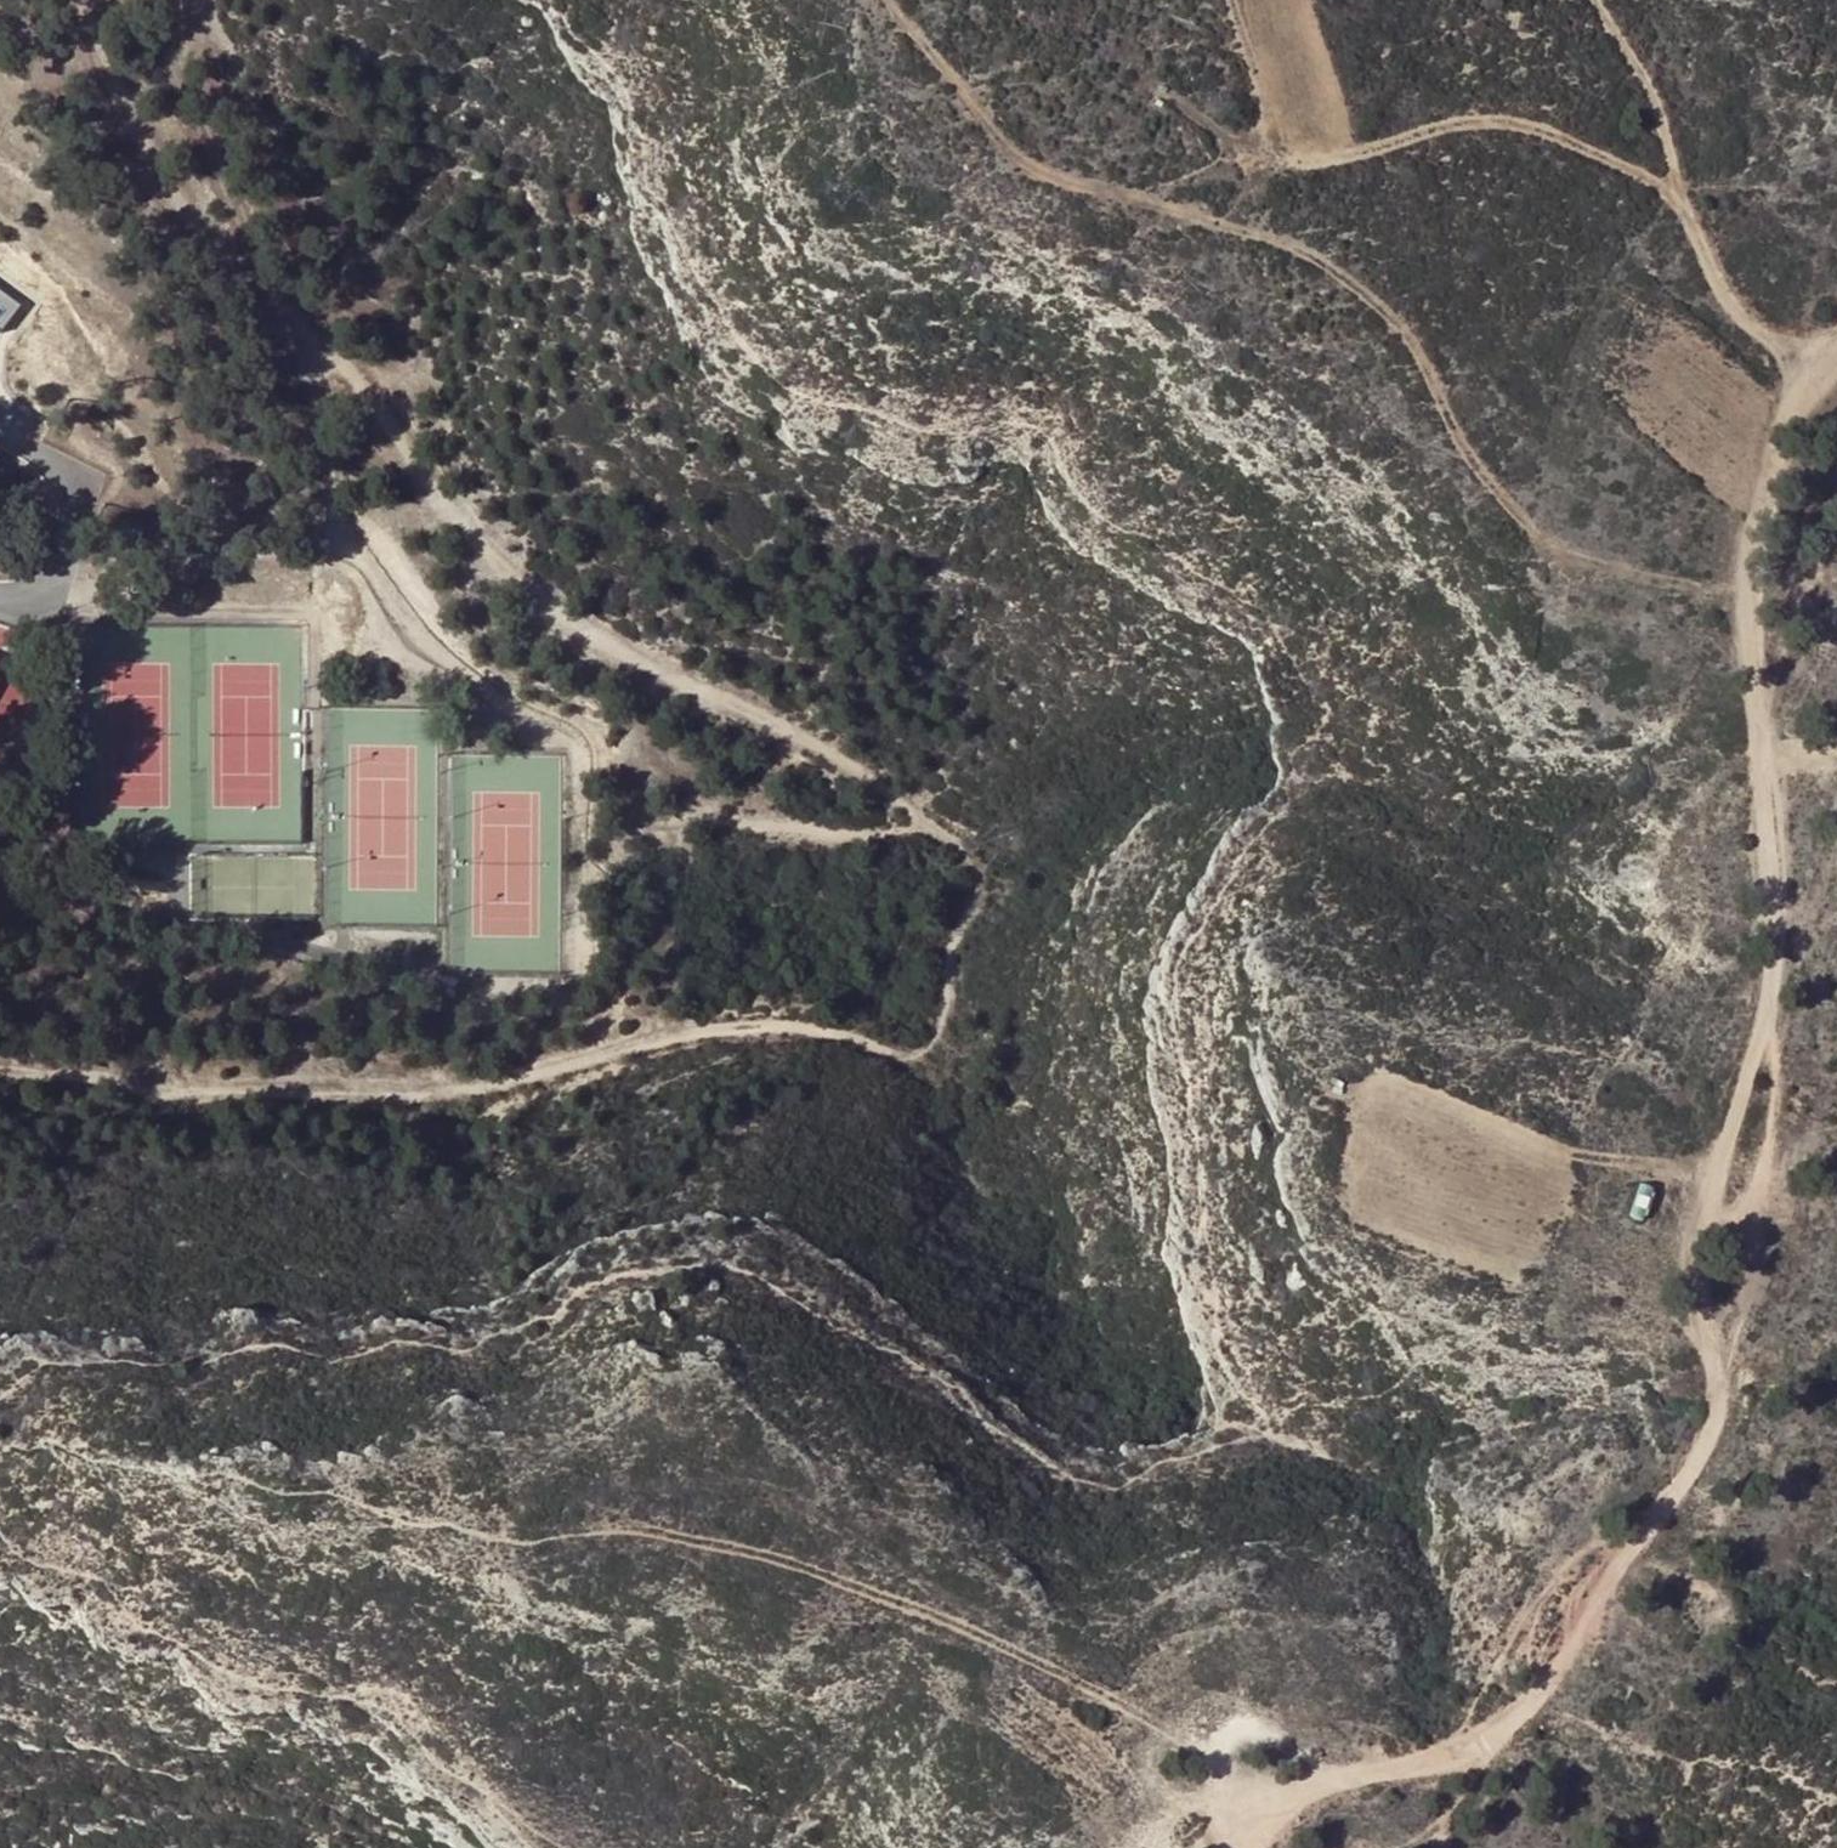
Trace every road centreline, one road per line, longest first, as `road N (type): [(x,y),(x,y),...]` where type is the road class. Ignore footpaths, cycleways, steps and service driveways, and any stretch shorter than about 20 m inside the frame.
road 1 (track): [(1778,1122),(1716,1410),(1679,1489),(1529,1699),(1501,1733),(1459,1756),(1316,1792),(1262,1818),(1230,1847)]
road 2 (track): [(1778,1122),(1761,1004),(1779,919),(1780,856),(1748,602),(1756,509),(1810,366),(1836,348)]
road 3 (residential): [(0,600),(65,606),(97,592),(114,559),(113,527),(94,496),(23,444)]

